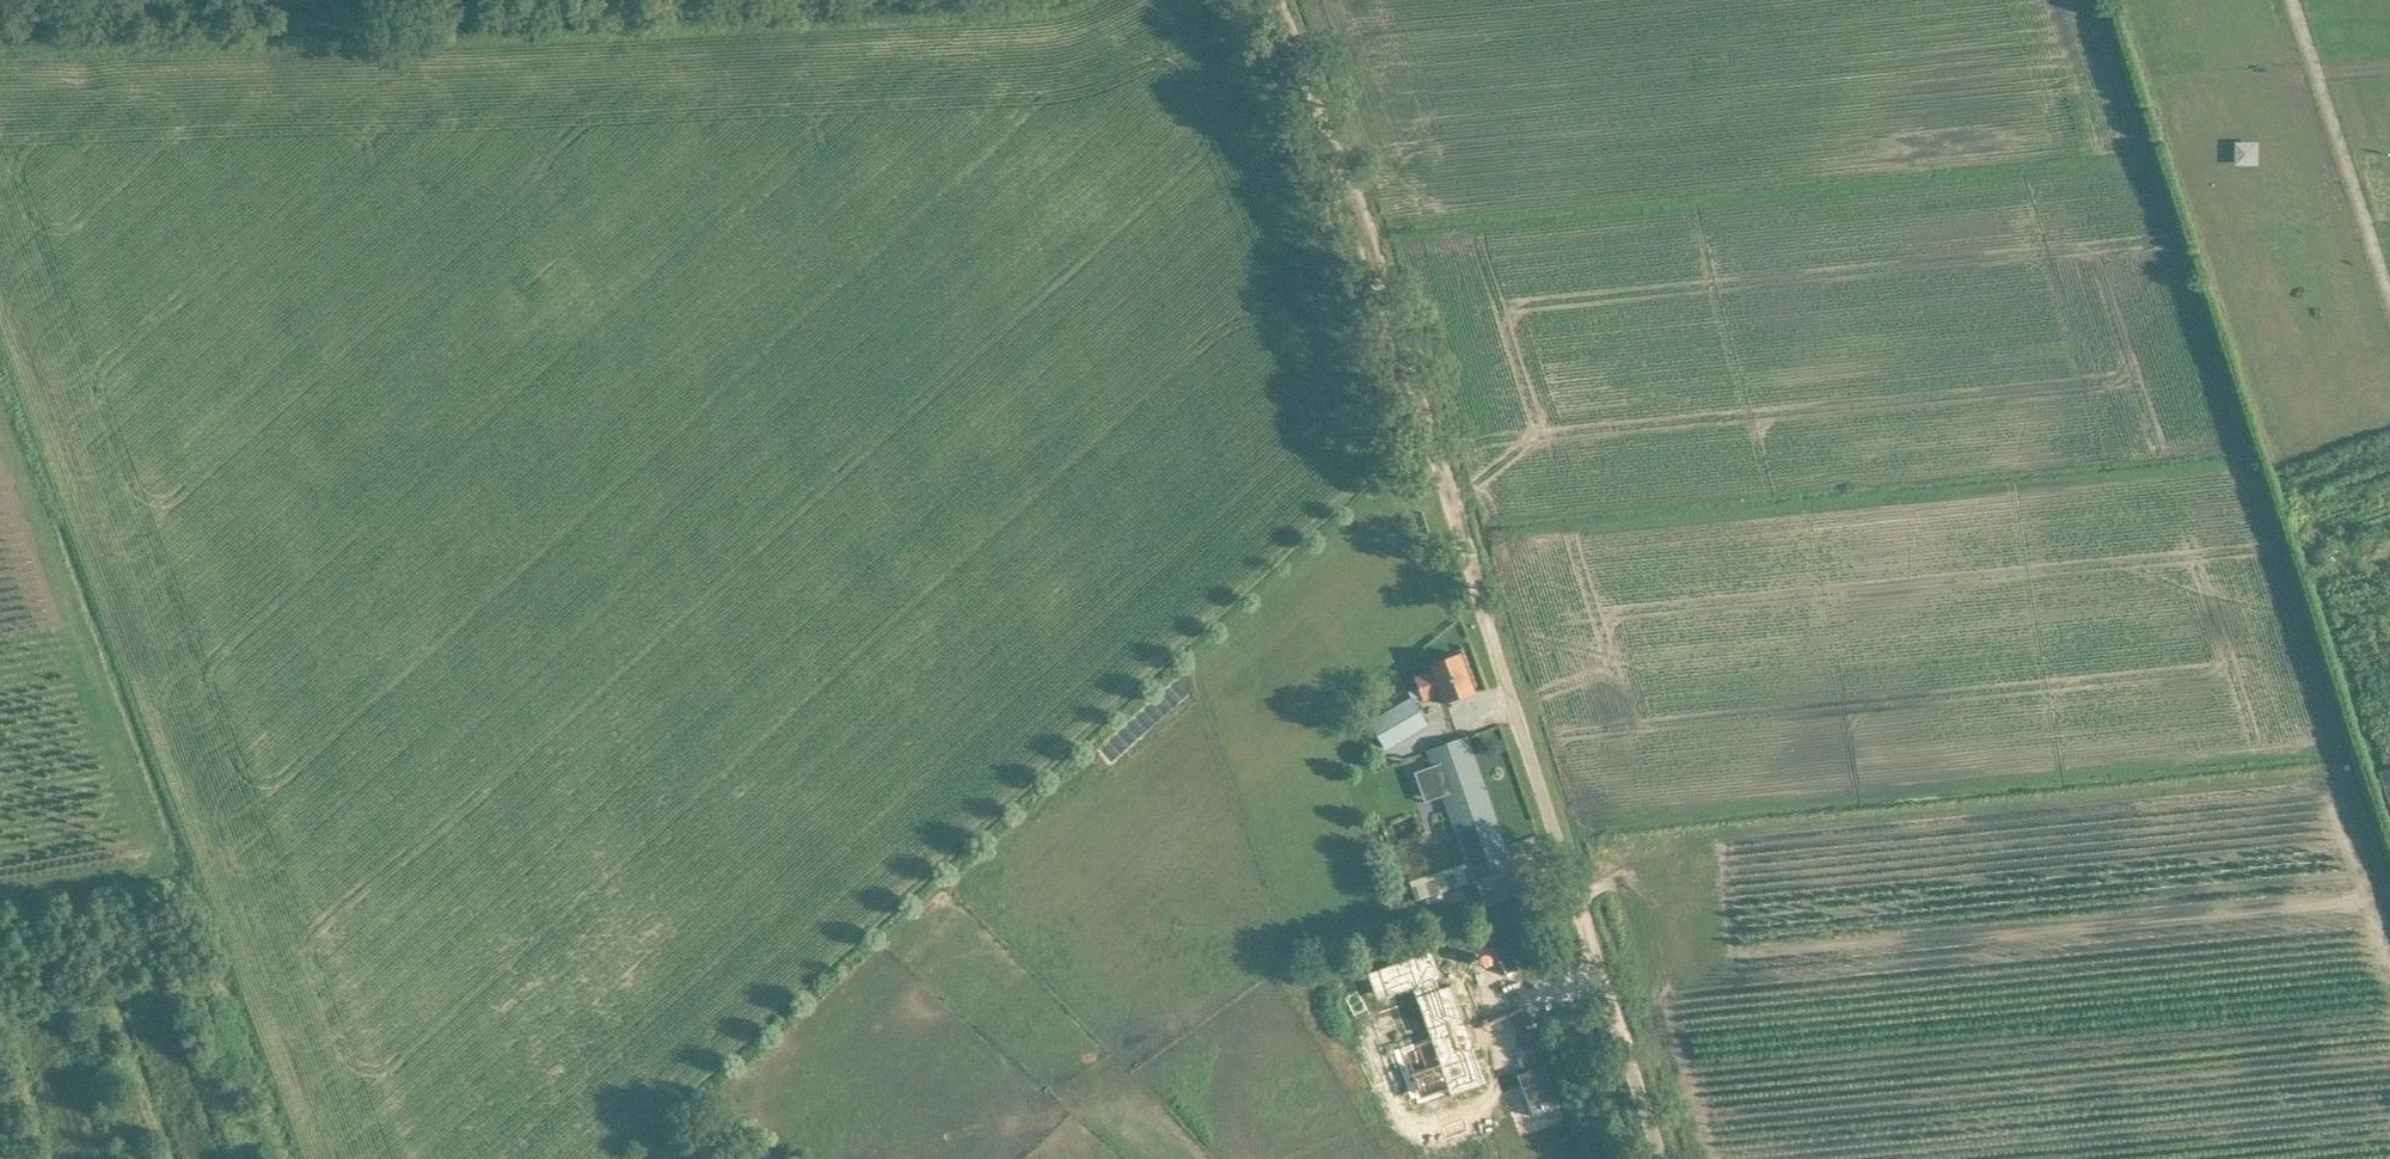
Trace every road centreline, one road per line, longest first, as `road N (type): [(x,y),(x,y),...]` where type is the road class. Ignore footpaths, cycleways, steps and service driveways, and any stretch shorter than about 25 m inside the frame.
road 1 (track): [(1482,626),(1274,0)]
road 2 (unclassified): [(1660,1158),(1482,626)]

